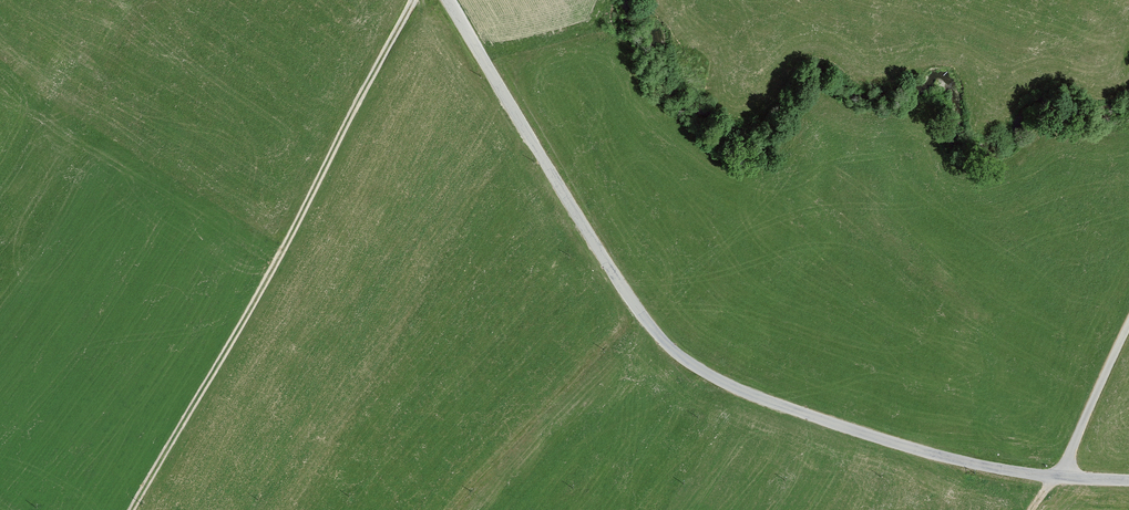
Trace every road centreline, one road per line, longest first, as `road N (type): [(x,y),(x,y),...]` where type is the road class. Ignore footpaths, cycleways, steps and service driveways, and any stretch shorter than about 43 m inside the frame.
road 1 (tertiary): [(1128,481),(999,470),(873,437),(751,396),(682,360),(631,299),(449,0)]
road 2 (track): [(414,0),(120,509)]
road 3 (track): [(1128,324),(1061,475)]

